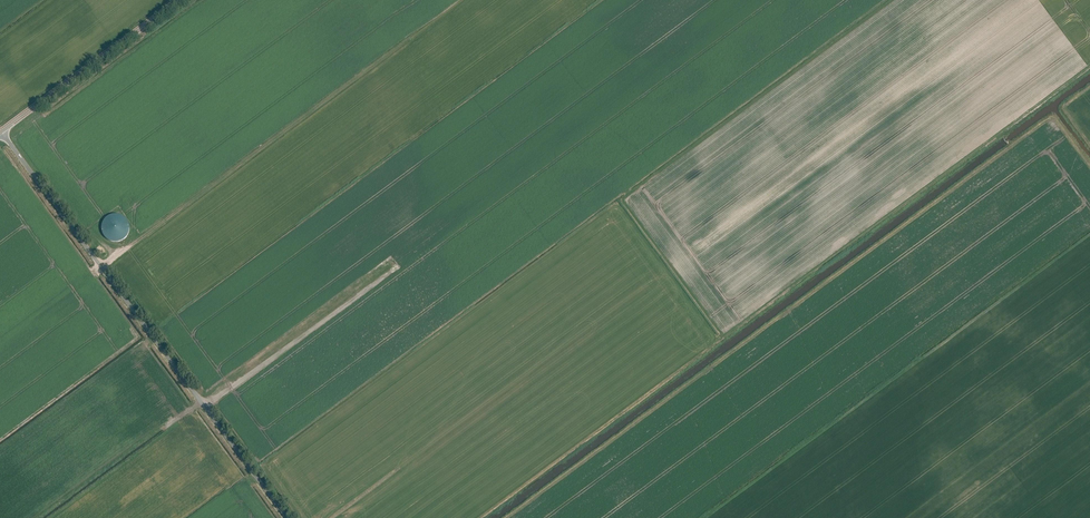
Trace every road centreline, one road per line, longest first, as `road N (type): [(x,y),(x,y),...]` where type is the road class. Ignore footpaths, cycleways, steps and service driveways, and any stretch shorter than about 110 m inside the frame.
road 1 (unclassified): [(286,517),(1,132)]
road 2 (tertiary): [(1,132),(179,0)]

